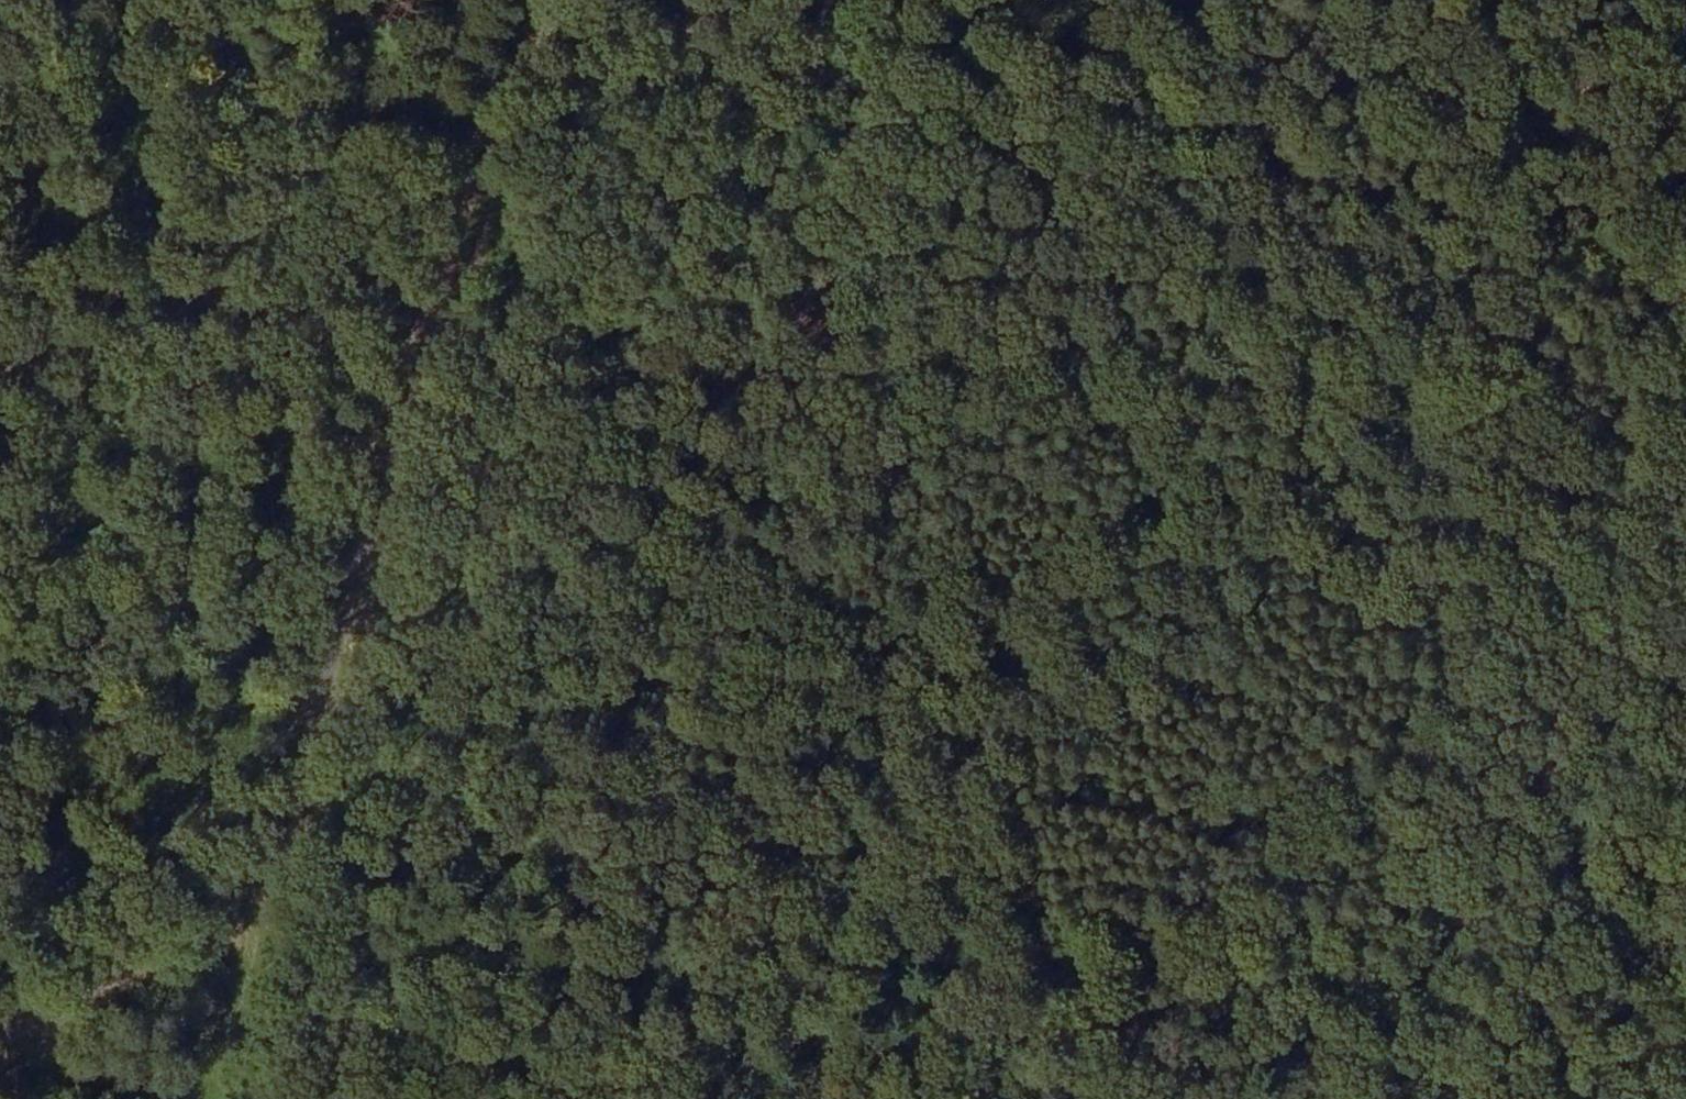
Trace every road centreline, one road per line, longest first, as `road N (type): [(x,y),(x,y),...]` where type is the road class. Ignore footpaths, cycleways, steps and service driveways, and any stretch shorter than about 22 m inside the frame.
road 1 (track): [(0,1037),(239,952),(539,0)]

